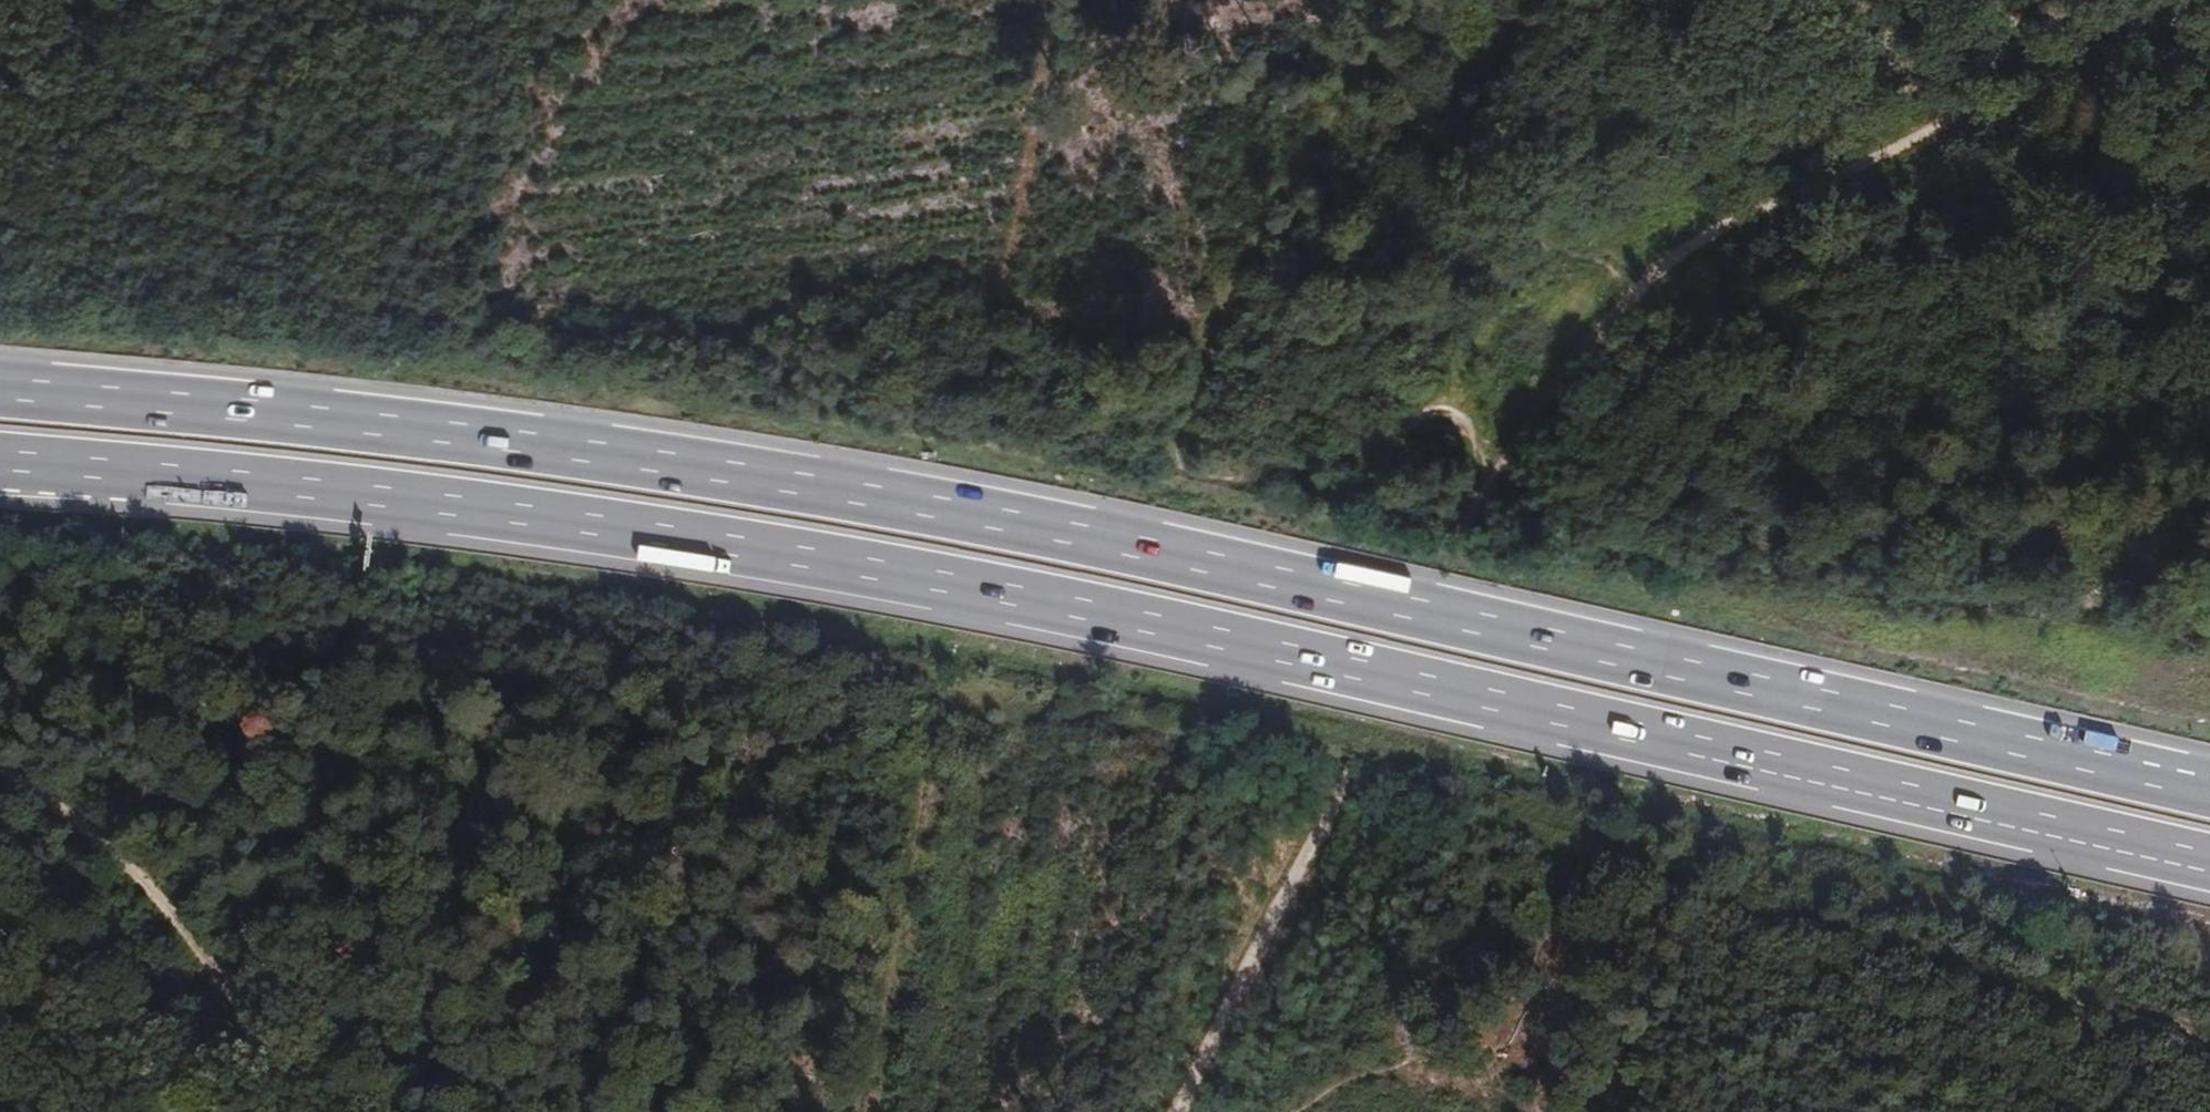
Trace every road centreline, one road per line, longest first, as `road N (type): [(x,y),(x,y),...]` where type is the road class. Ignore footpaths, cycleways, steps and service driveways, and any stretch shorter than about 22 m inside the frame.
road 1 (trunk): [(2209,792),(906,500),(533,443),(0,389)]
road 2 (trunk): [(0,465),(534,516),(892,570),(2209,857)]
road 3 (track): [(81,1111),(968,675)]
road 4 (track): [(2018,0),(1935,118),(1688,242),(1591,331),(1488,482)]
road 5 (track): [(0,762),(59,799),(140,871),(308,1111)]
road 6 (track): [(885,1111),(968,675)]
road 7 (track): [(1181,1111),(1337,784)]
road 8 (track): [(1374,0),(1228,294)]
road 9 (track): [(1488,482),(1342,773)]
road 10 (track): [(117,0),(71,38),(0,74)]

